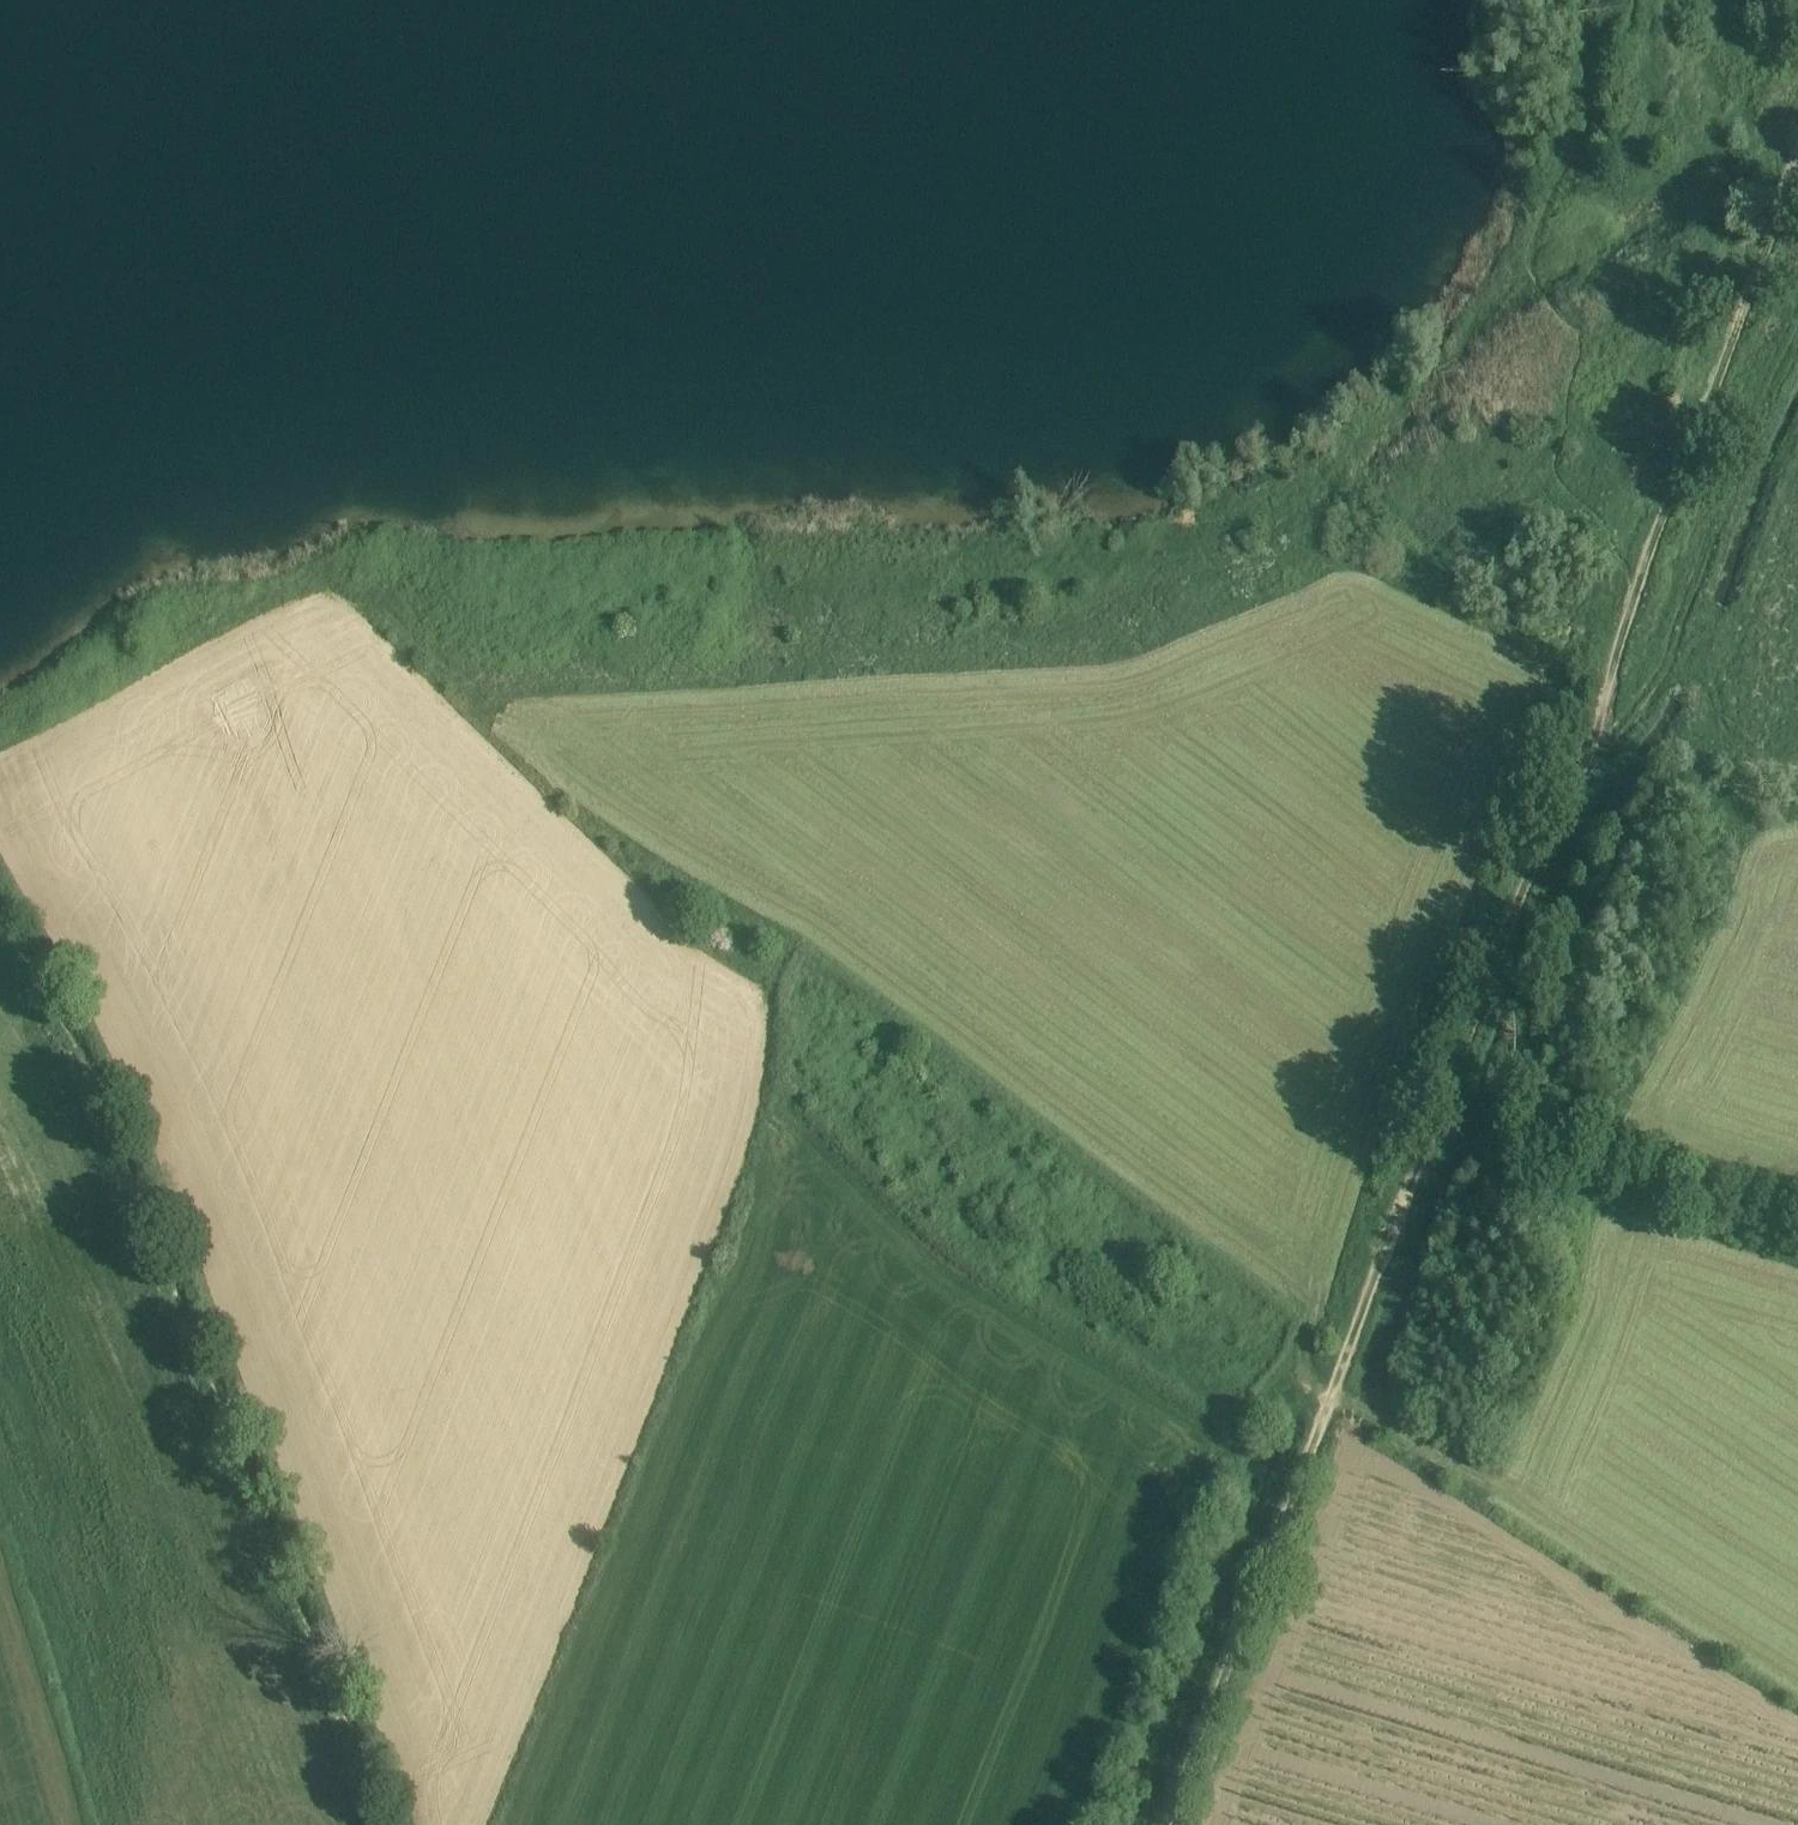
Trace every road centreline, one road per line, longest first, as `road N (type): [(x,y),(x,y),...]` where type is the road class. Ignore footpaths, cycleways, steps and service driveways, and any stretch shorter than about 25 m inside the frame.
road 1 (track): [(1797,167),(1533,846),(1328,1406)]
road 2 (track): [(1328,1406),(1164,1824)]

